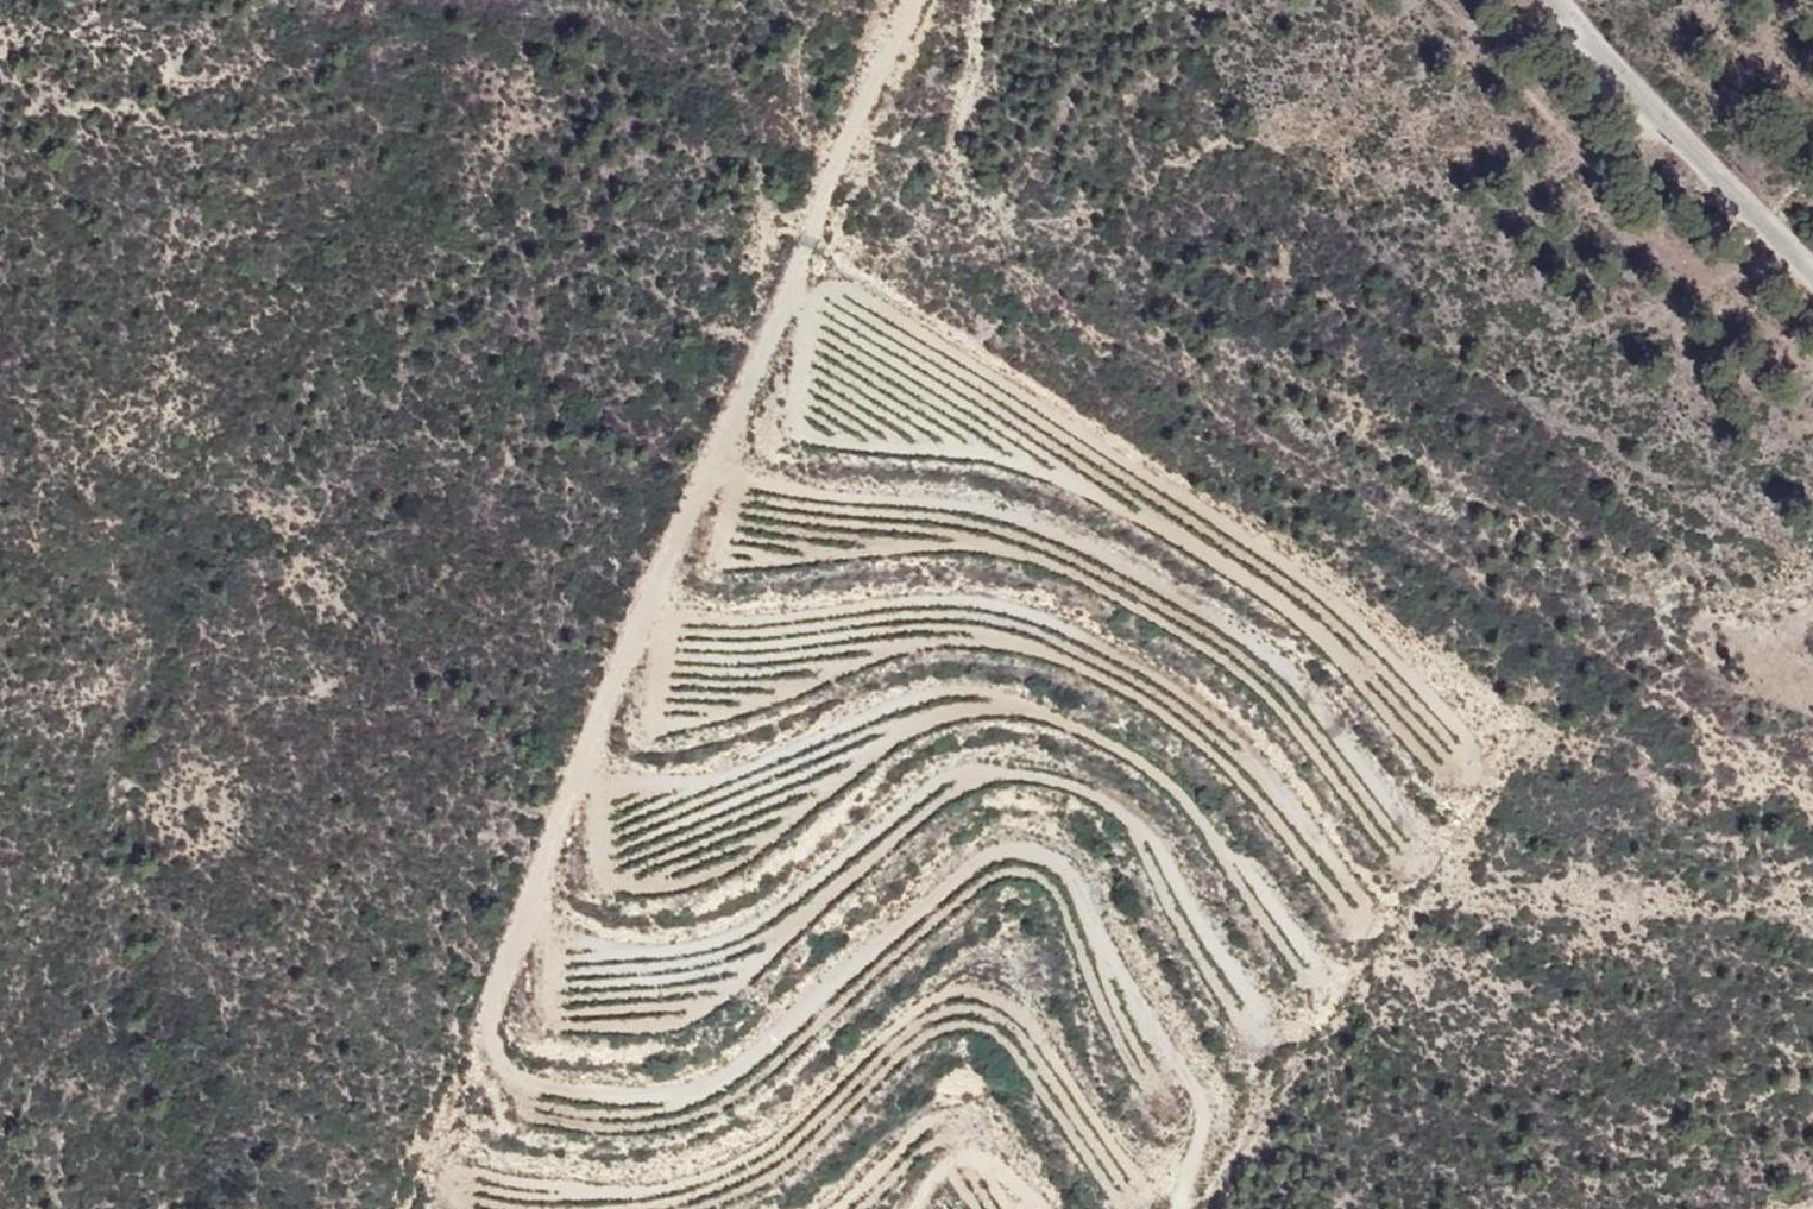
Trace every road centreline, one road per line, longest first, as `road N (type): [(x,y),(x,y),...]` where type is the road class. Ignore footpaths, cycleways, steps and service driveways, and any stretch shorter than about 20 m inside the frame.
road 1 (unclassified): [(1812,244),(1556,0)]

